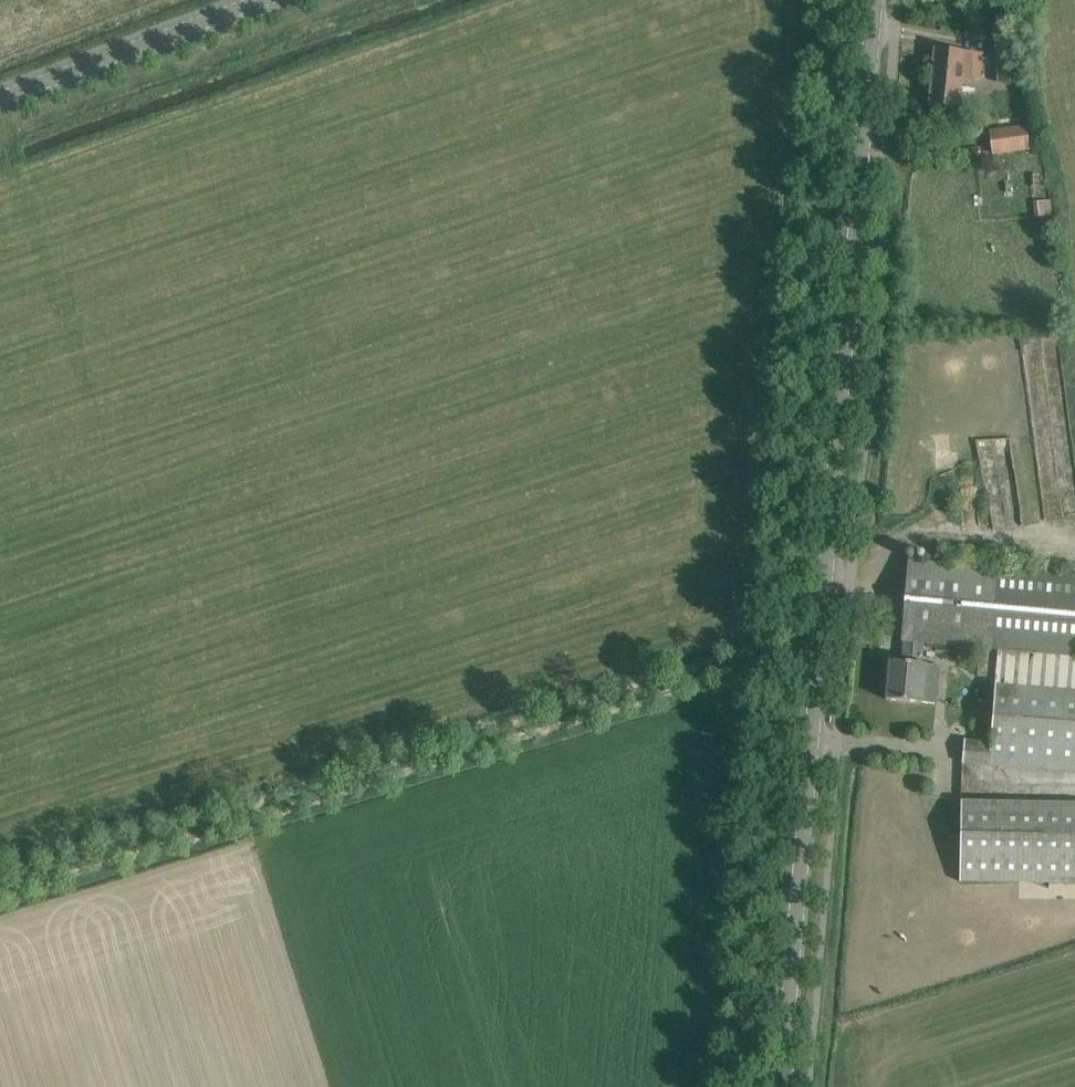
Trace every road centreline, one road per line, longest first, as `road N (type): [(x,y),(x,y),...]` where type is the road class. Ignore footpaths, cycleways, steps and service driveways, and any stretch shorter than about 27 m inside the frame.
road 1 (tertiary): [(782,1086),(873,0)]
road 2 (track): [(819,654),(768,660),(0,892)]
road 3 (unclassified): [(0,99),(265,0)]

